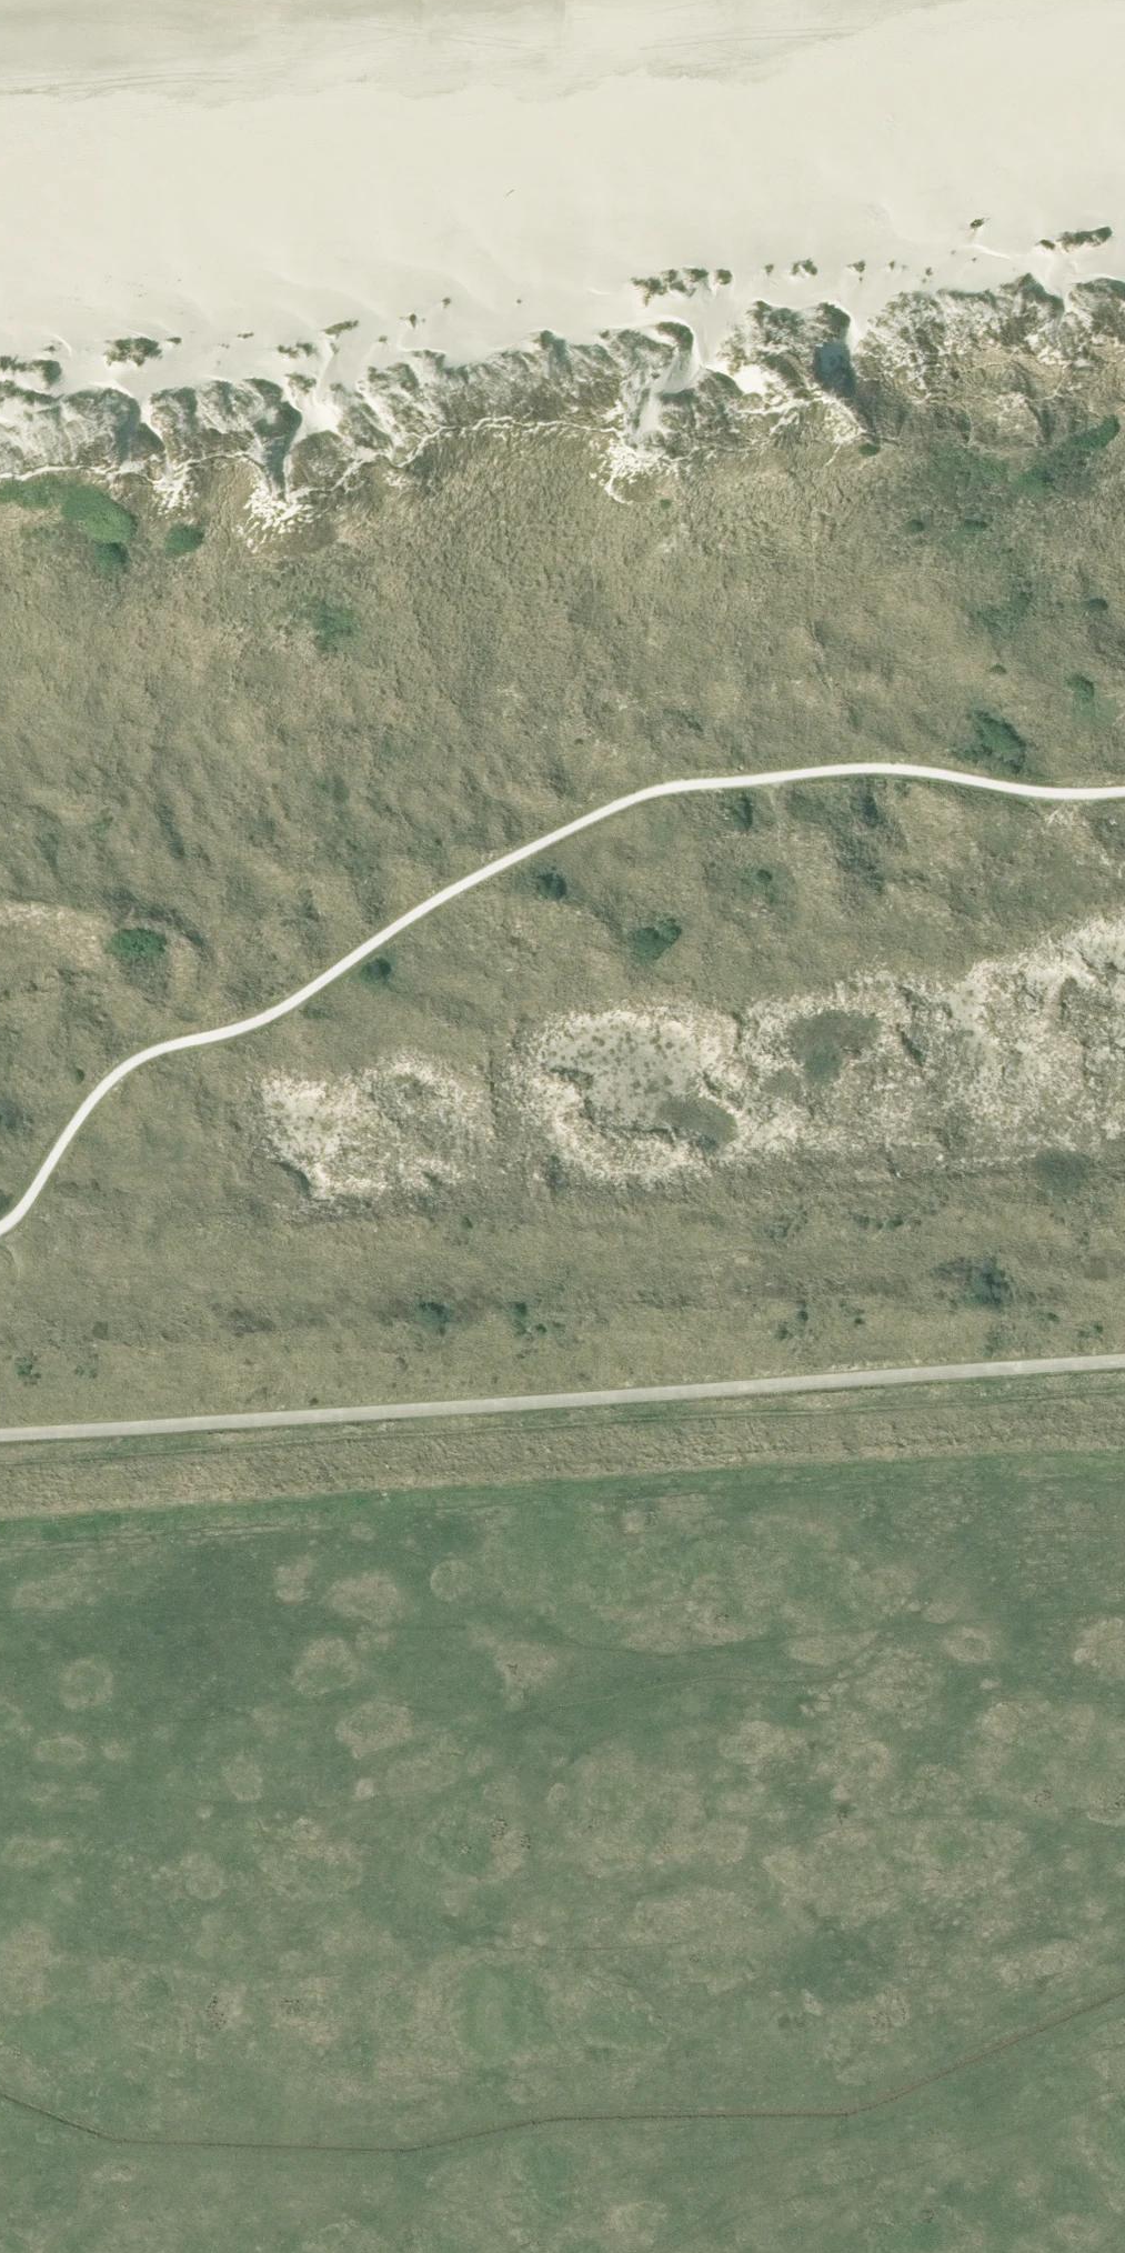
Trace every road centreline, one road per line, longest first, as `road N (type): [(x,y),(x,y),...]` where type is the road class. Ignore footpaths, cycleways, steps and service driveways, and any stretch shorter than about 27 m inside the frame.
road 1 (track): [(0,1468),(1124,1394)]

